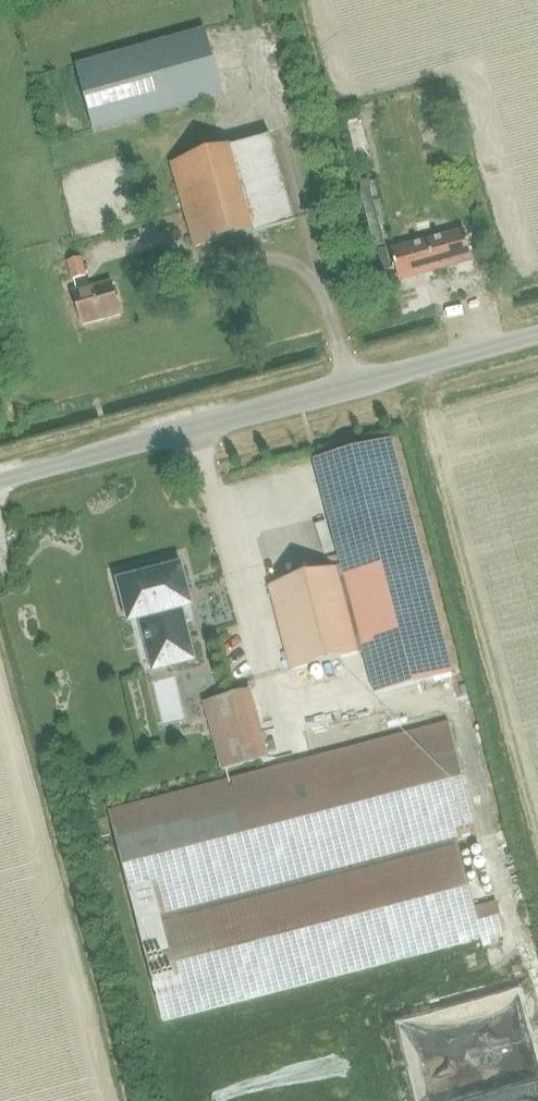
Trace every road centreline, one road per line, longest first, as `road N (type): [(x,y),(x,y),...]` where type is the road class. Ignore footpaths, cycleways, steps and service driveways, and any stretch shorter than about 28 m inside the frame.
road 1 (unclassified): [(0,481),(537,334)]

